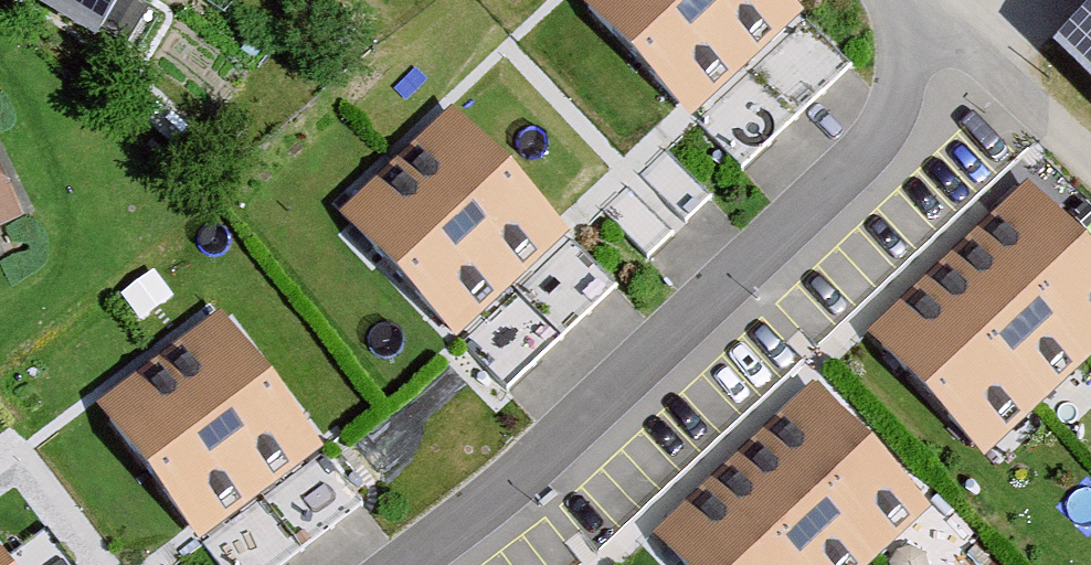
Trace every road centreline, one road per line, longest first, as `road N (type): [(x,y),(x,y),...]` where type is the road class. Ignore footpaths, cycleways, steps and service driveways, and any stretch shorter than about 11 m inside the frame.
road 1 (unclassified): [(902,0),(1090,163)]

